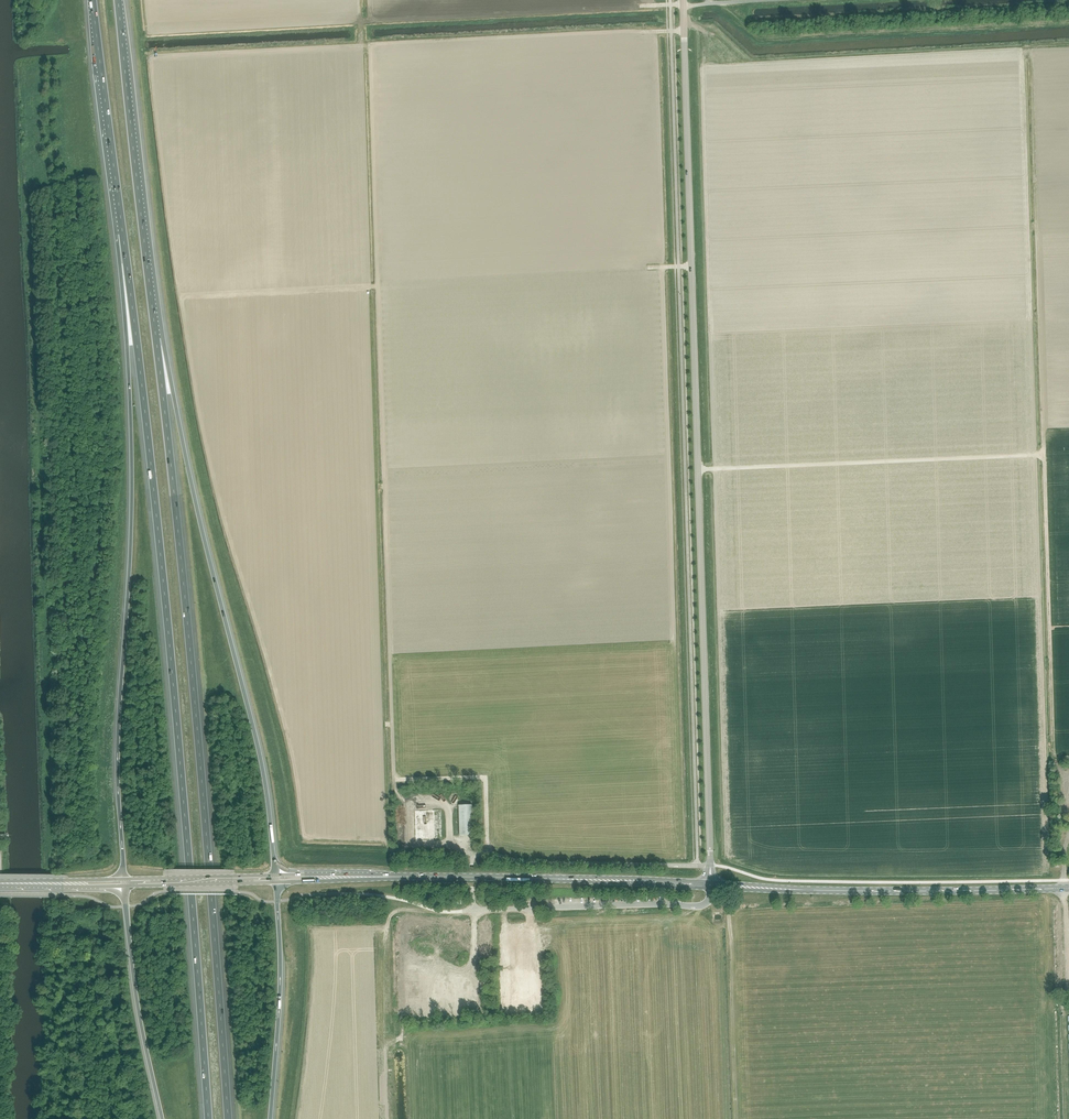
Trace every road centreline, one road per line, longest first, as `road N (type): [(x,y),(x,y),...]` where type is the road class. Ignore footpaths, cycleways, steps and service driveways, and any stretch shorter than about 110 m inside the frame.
road 1 (motorway): [(123,234),(170,647),(208,1118)]
road 2 (unclassified): [(710,865),(683,0)]
road 3 (motorway): [(228,1118),(156,339)]
road 4 (motorway): [(123,234),(132,485),(118,743),(124,879)]
road 5 (motorway): [(276,875),(258,749),(156,339)]
road 6 (motorway): [(156,339),(118,0)]
road 7 (unclassified): [(470,907),(472,862),(480,853),(527,863),(710,865)]
road 8 (primary): [(1068,888),(797,890)]
road 9 (unclassified): [(470,907),(698,906),(710,888)]
road 10 (motorway): [(270,1118),(280,983),(277,882)]
road 11 (motorway): [(92,0),(123,234)]
road 12 (motorway): [(124,886),(137,1004),(162,1118)]
road 13 (track): [(489,853),(485,778),(395,780)]
road 14 (primary): [(557,879),(710,888)]
road 15 (primary): [(124,886),(277,882)]
road 16 (primary): [(276,875),(124,879)]
road 17 (primary): [(407,877),(557,879)]
road 18 (primary): [(706,882),(557,879)]
road 19 (primary): [(407,877),(276,875)]
road 20 (primary): [(277,882),(407,877)]
road 21 (primary): [(124,879),(0,882)]
road 22 (primary): [(0,886),(124,886)]

